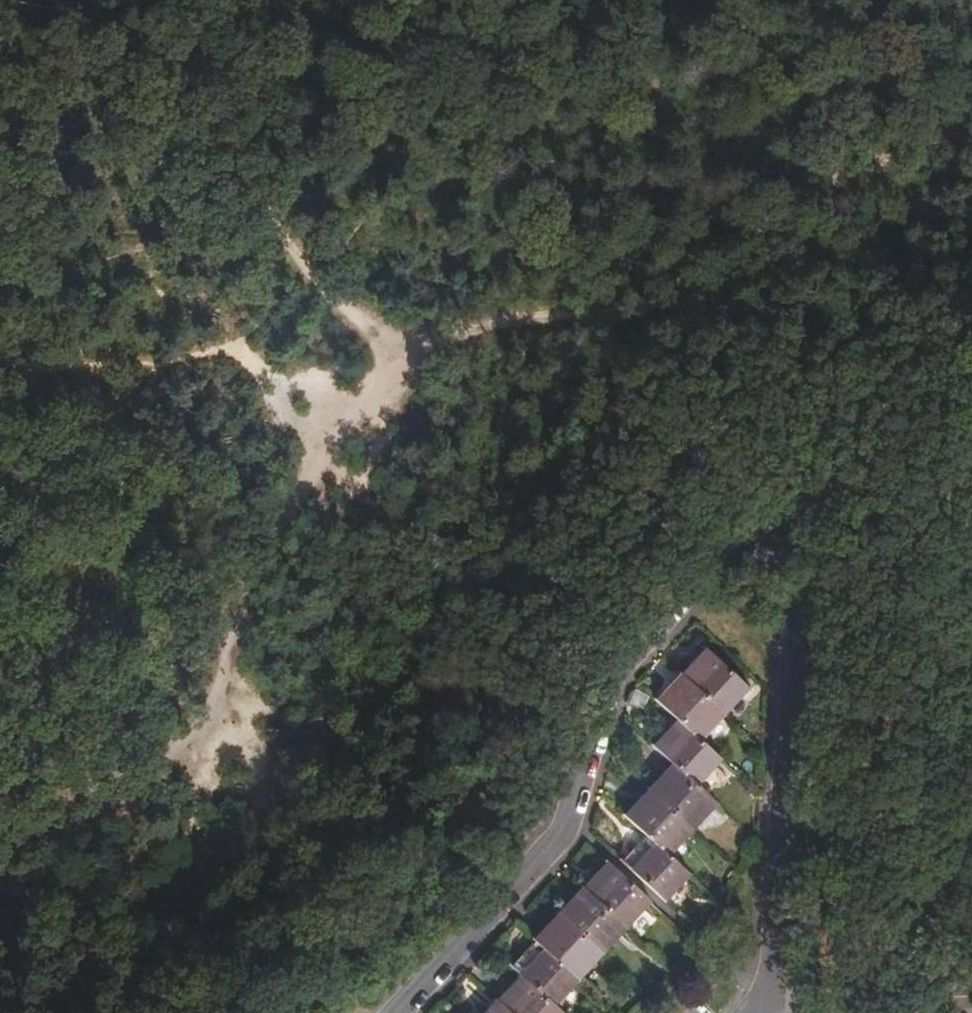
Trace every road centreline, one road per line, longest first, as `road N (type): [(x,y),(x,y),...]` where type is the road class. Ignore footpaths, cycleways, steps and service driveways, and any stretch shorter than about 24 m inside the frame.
road 1 (residential): [(390,1012),(559,829),(604,678),(714,564),(756,553),(789,572),(763,1012)]
road 2 (track): [(0,843),(94,800),(179,743),(214,692),(245,596),(398,354)]
road 3 (track): [(971,137),(827,190),(632,294),(459,351),(398,354)]
road 4 (track): [(398,354),(319,297),(247,193),(223,113),(225,0)]
road 5 (track): [(784,504),(942,478)]

